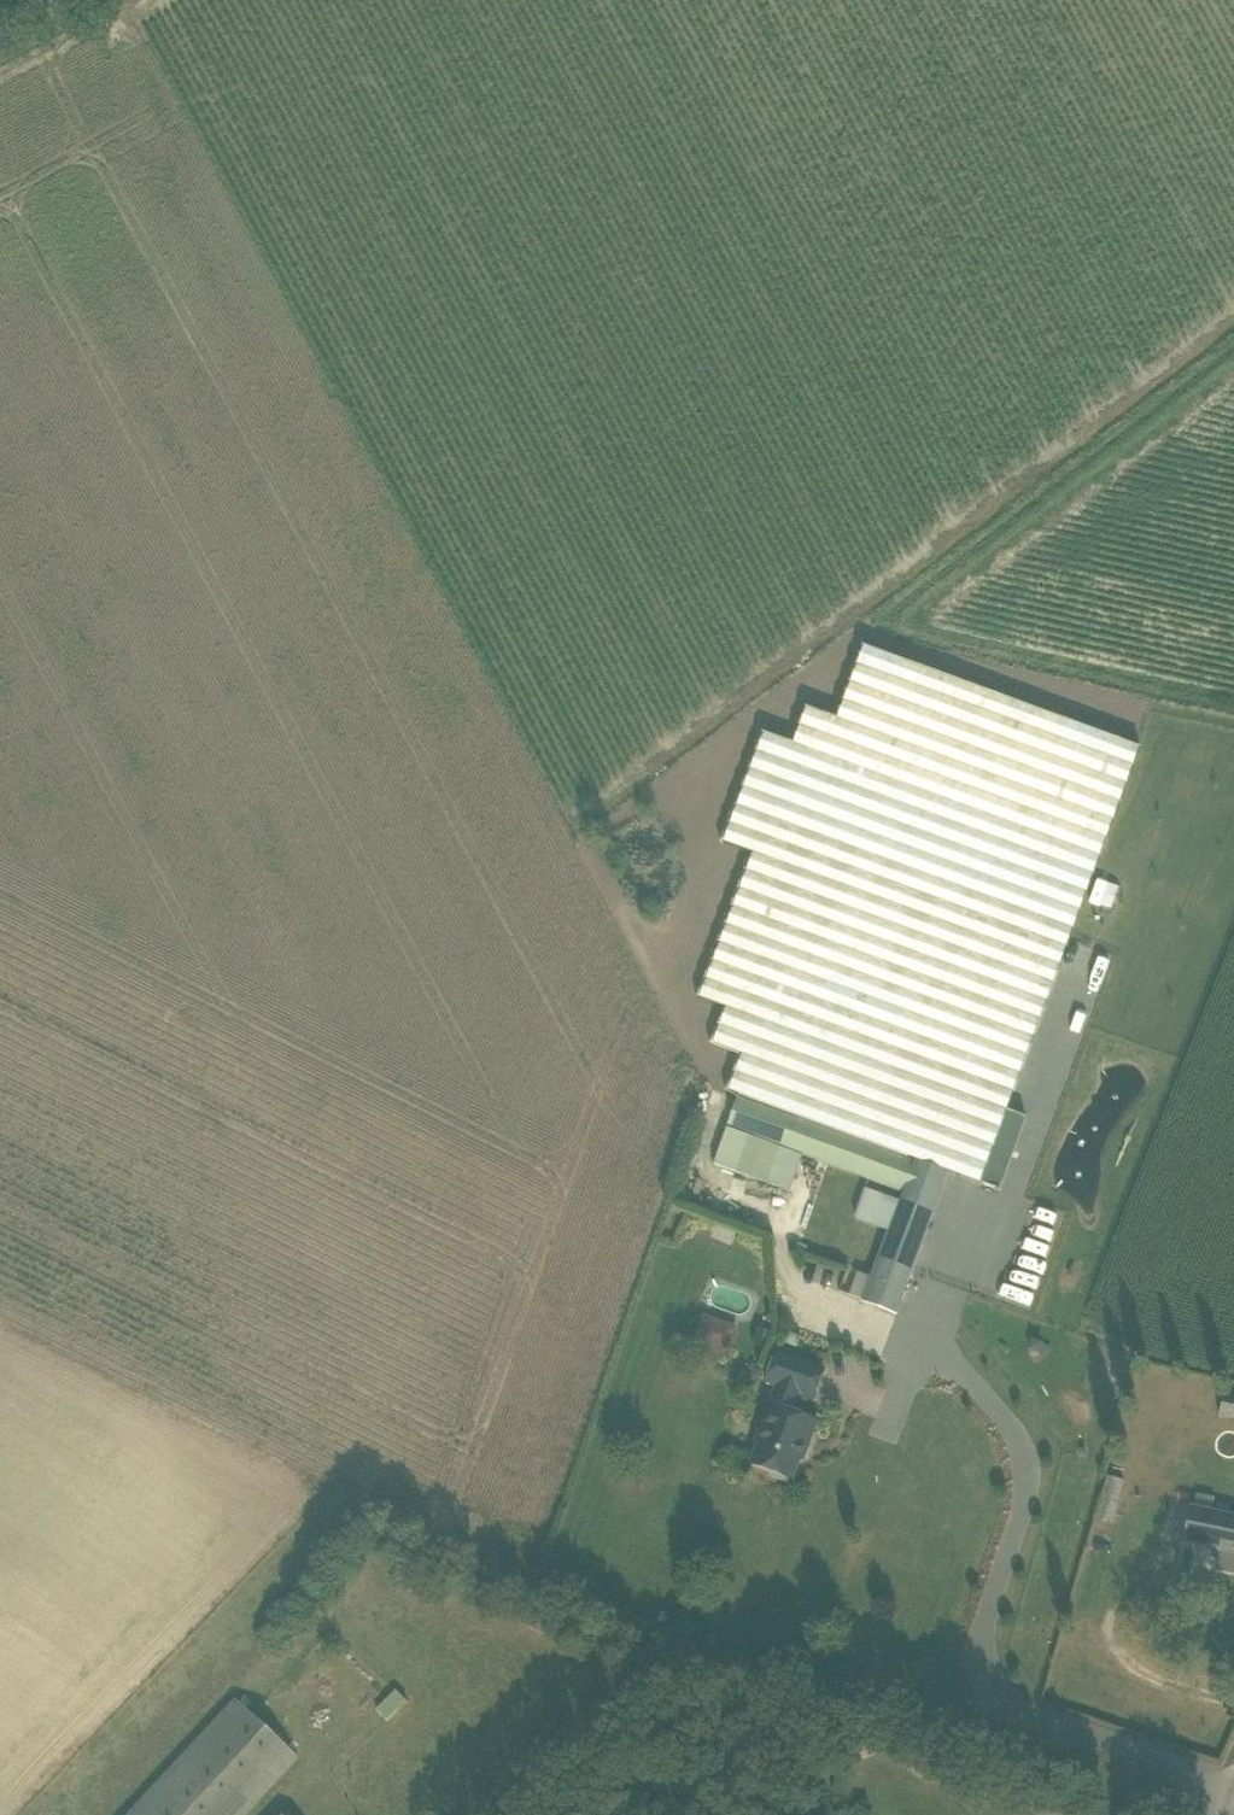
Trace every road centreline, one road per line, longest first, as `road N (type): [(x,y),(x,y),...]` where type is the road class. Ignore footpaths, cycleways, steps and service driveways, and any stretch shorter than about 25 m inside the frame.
road 1 (unclassified): [(1233,1793),(1002,1696),(986,1666),(987,1620),(1029,1483),(1019,1445),(951,1356),(919,1341)]

